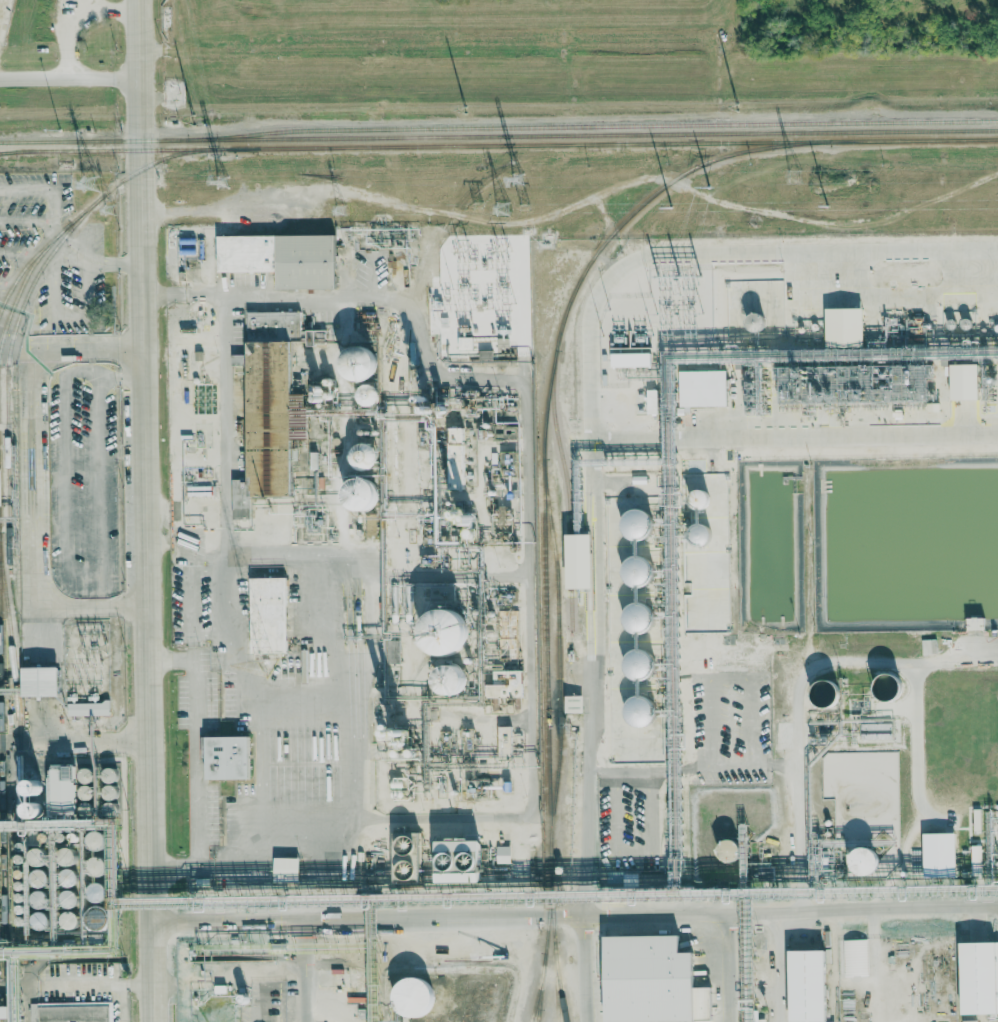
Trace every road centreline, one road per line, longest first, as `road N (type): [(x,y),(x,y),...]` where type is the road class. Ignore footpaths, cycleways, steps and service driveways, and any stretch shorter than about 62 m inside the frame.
road 1 (tertiary): [(158,1021),(139,0)]

